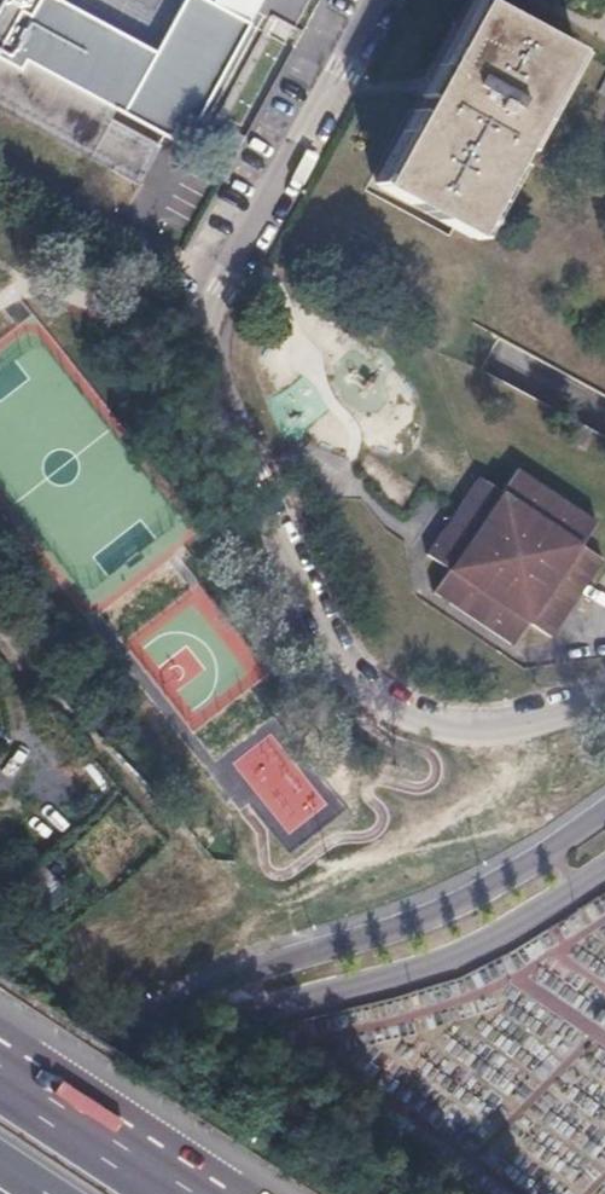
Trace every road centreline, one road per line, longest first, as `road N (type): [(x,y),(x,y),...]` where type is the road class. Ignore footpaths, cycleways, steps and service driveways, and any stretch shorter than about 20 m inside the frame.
road 1 (residential): [(377,0),(226,287),(207,356),(208,382),(328,636),(373,689),(460,729),(511,727),(604,695)]
road 2 (tertiary): [(604,811),(425,920),(233,976),(122,1035)]
road 3 (tertiary): [(122,1035),(239,1018),(448,959),(604,865)]
road 4 (motorway): [(194,1193),(0,1065)]
road 5 (tertiary): [(0,1103),(122,1035)]

